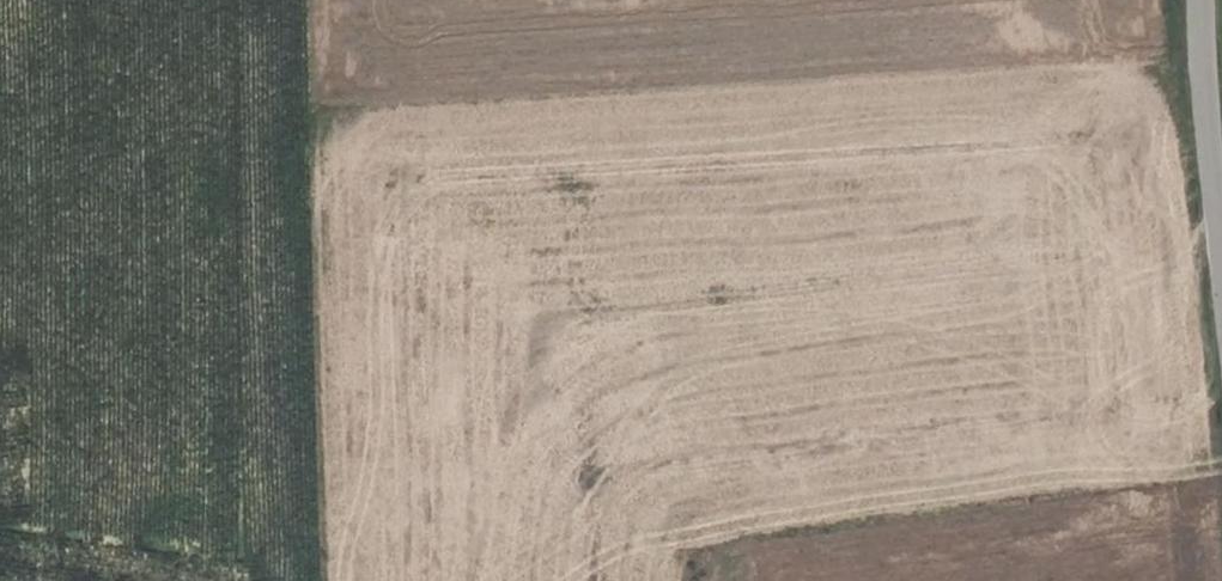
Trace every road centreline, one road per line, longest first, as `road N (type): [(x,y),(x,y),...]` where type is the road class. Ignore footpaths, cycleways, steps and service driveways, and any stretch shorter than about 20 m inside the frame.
road 1 (residential): [(1221,250),(1202,0)]

